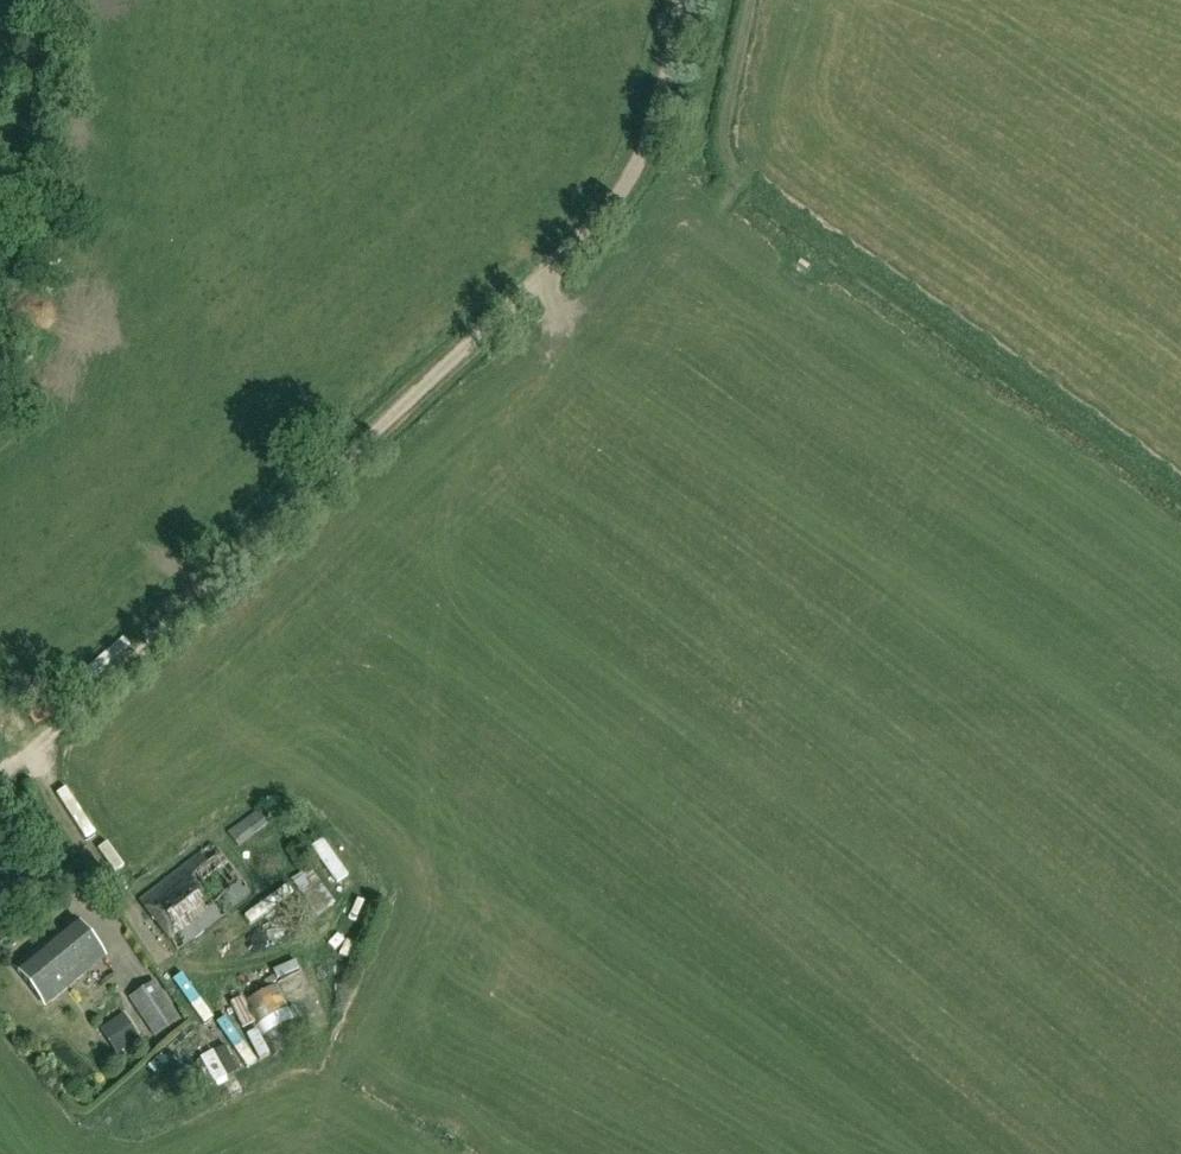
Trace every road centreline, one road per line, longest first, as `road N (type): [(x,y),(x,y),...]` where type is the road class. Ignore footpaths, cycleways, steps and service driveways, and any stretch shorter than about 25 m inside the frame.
road 1 (track): [(17,757),(110,681),(603,219),(646,163),(686,0)]

